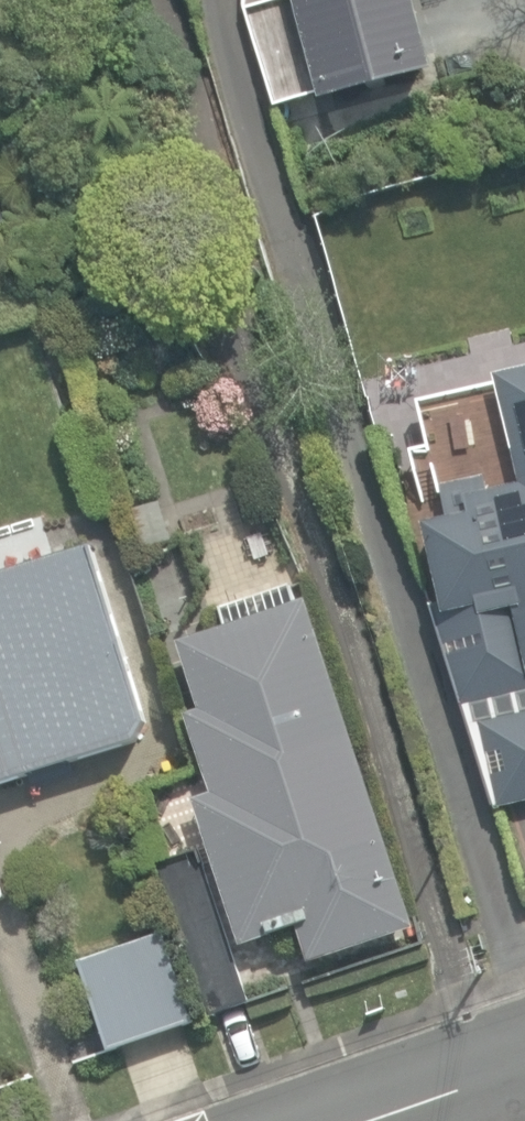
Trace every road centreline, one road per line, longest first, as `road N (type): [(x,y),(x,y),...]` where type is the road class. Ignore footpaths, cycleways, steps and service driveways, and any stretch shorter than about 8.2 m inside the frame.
road 1 (tertiary): [(366,1120),(524,1067)]

